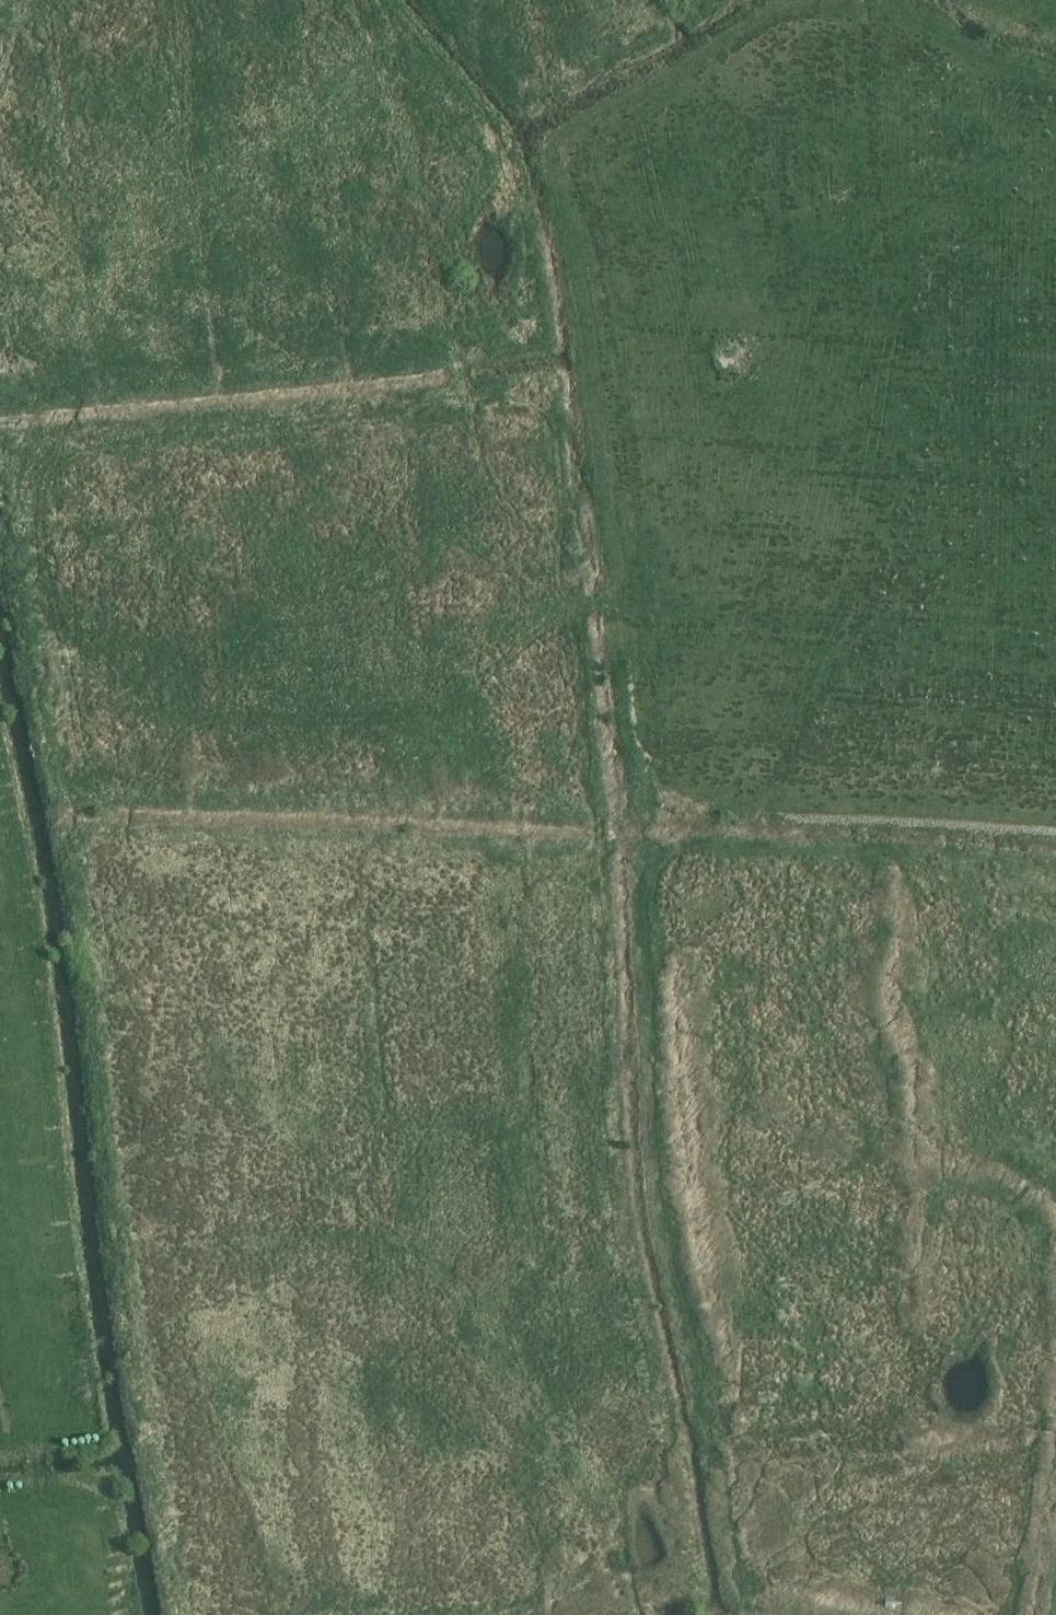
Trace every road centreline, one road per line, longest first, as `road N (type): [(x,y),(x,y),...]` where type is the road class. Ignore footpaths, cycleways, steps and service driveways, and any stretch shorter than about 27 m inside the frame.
road 1 (residential): [(788,0),(797,393)]

